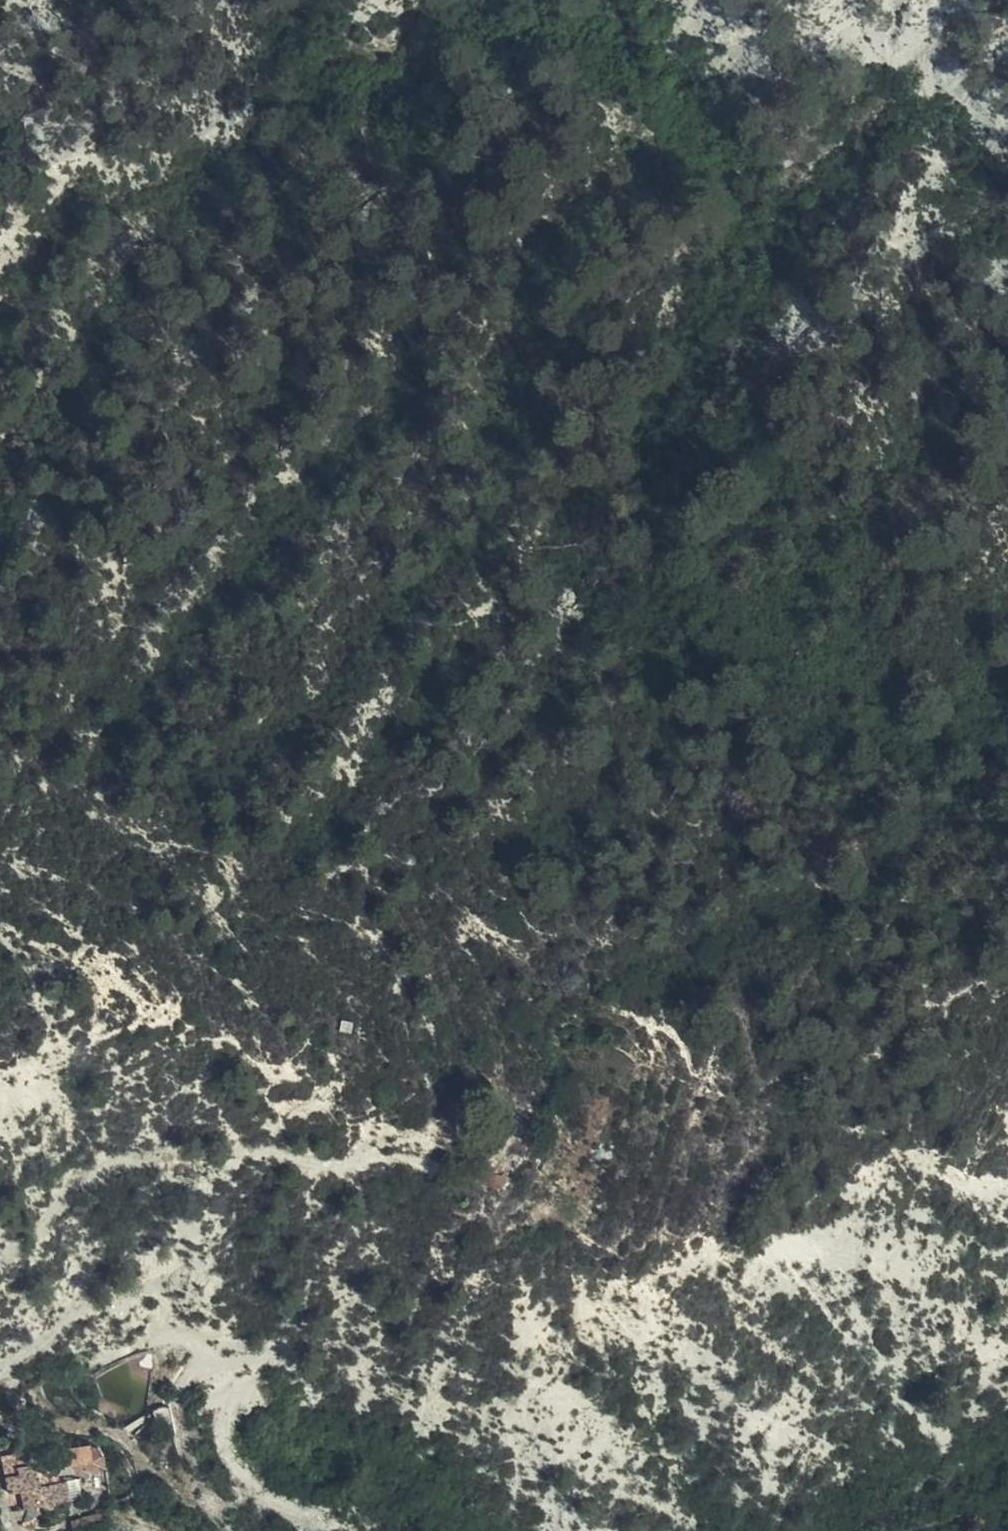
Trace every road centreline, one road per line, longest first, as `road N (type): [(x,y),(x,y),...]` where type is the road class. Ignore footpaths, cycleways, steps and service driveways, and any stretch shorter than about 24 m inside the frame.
road 1 (track): [(399,1158),(334,1168),(247,1151),(192,1164),(147,1155),(89,1174),(57,1217),(0,1256)]

